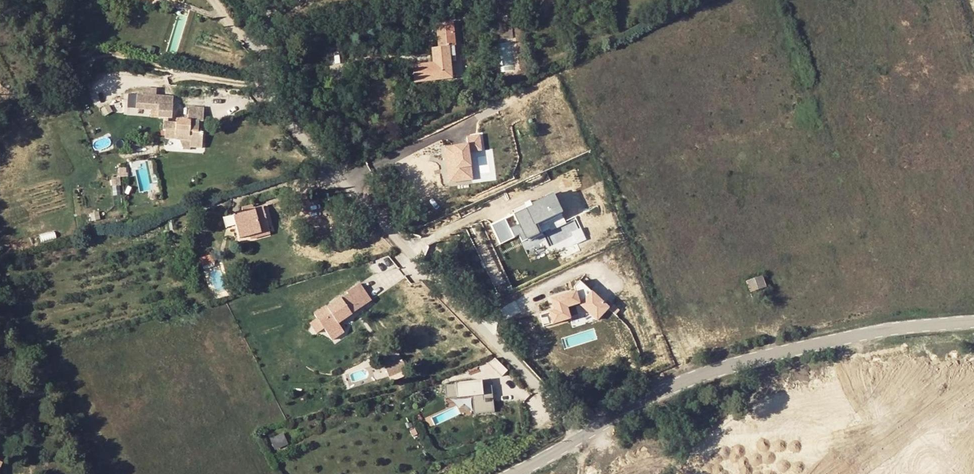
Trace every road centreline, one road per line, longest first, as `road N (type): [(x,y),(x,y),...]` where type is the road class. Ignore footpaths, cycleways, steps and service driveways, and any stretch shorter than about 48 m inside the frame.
road 1 (unclassified): [(299,0),(268,88),(336,175),(579,437)]
road 2 (tertiary): [(579,437),(717,368),(837,335),(973,317)]

